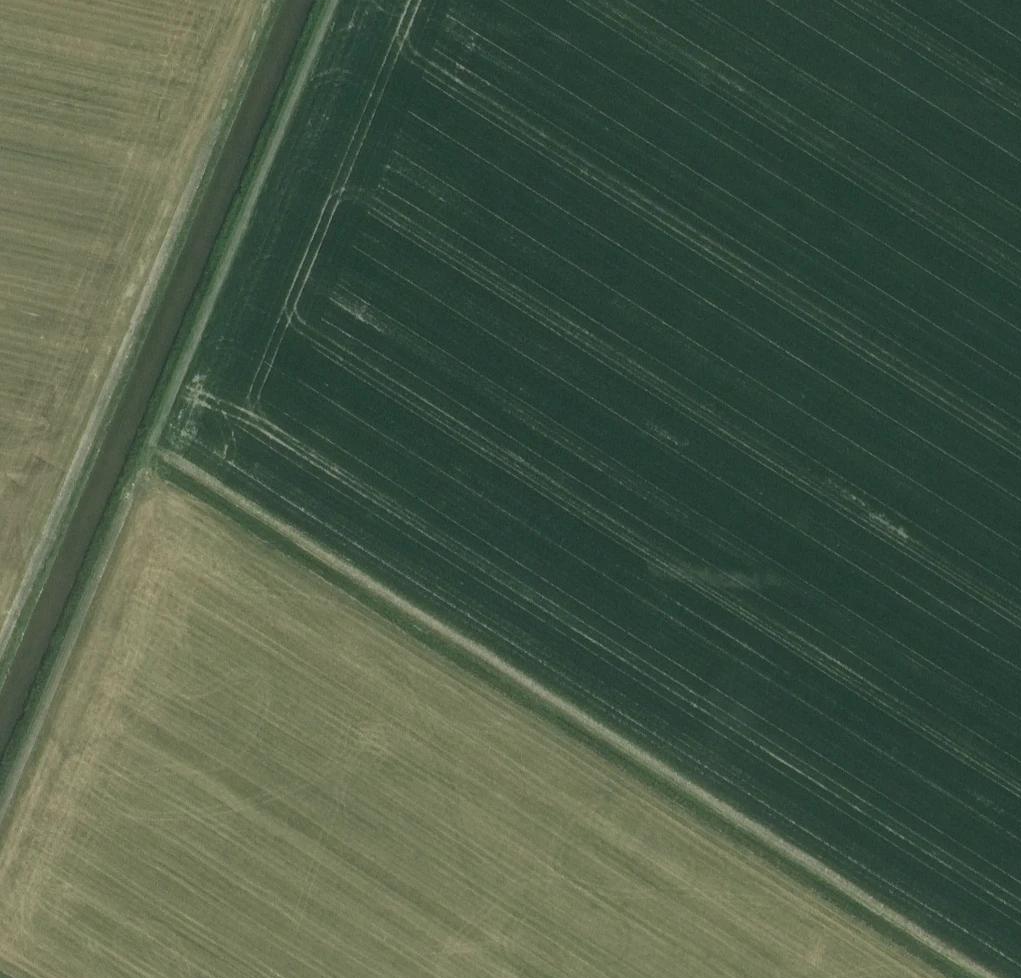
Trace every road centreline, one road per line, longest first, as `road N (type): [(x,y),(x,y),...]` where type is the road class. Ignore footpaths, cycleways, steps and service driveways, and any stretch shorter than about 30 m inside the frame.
road 1 (track): [(0,820),(337,0)]

